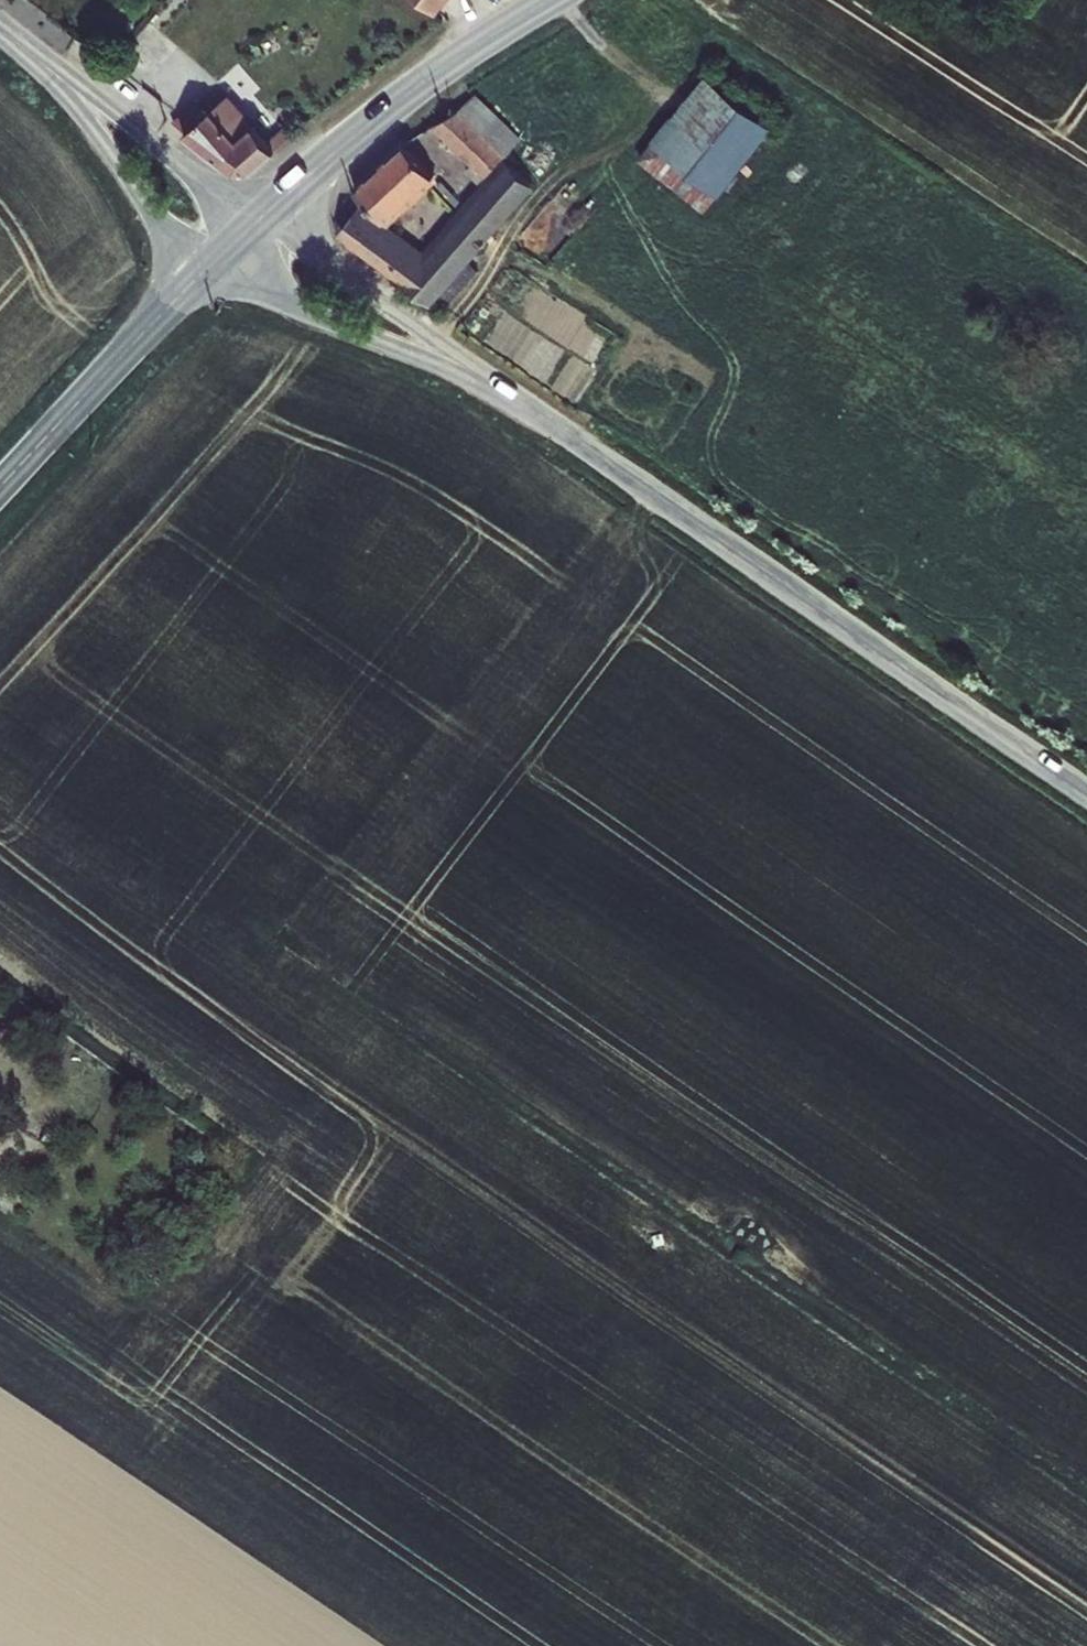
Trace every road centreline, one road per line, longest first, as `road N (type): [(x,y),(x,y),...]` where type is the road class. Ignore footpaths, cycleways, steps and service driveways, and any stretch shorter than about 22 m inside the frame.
road 1 (tertiary): [(1086,795),(247,217)]
road 2 (secondary): [(247,217),(458,51),(544,0)]
road 3 (secondary): [(247,217),(0,477)]
road 4 (tertiary): [(247,217),(0,29)]

